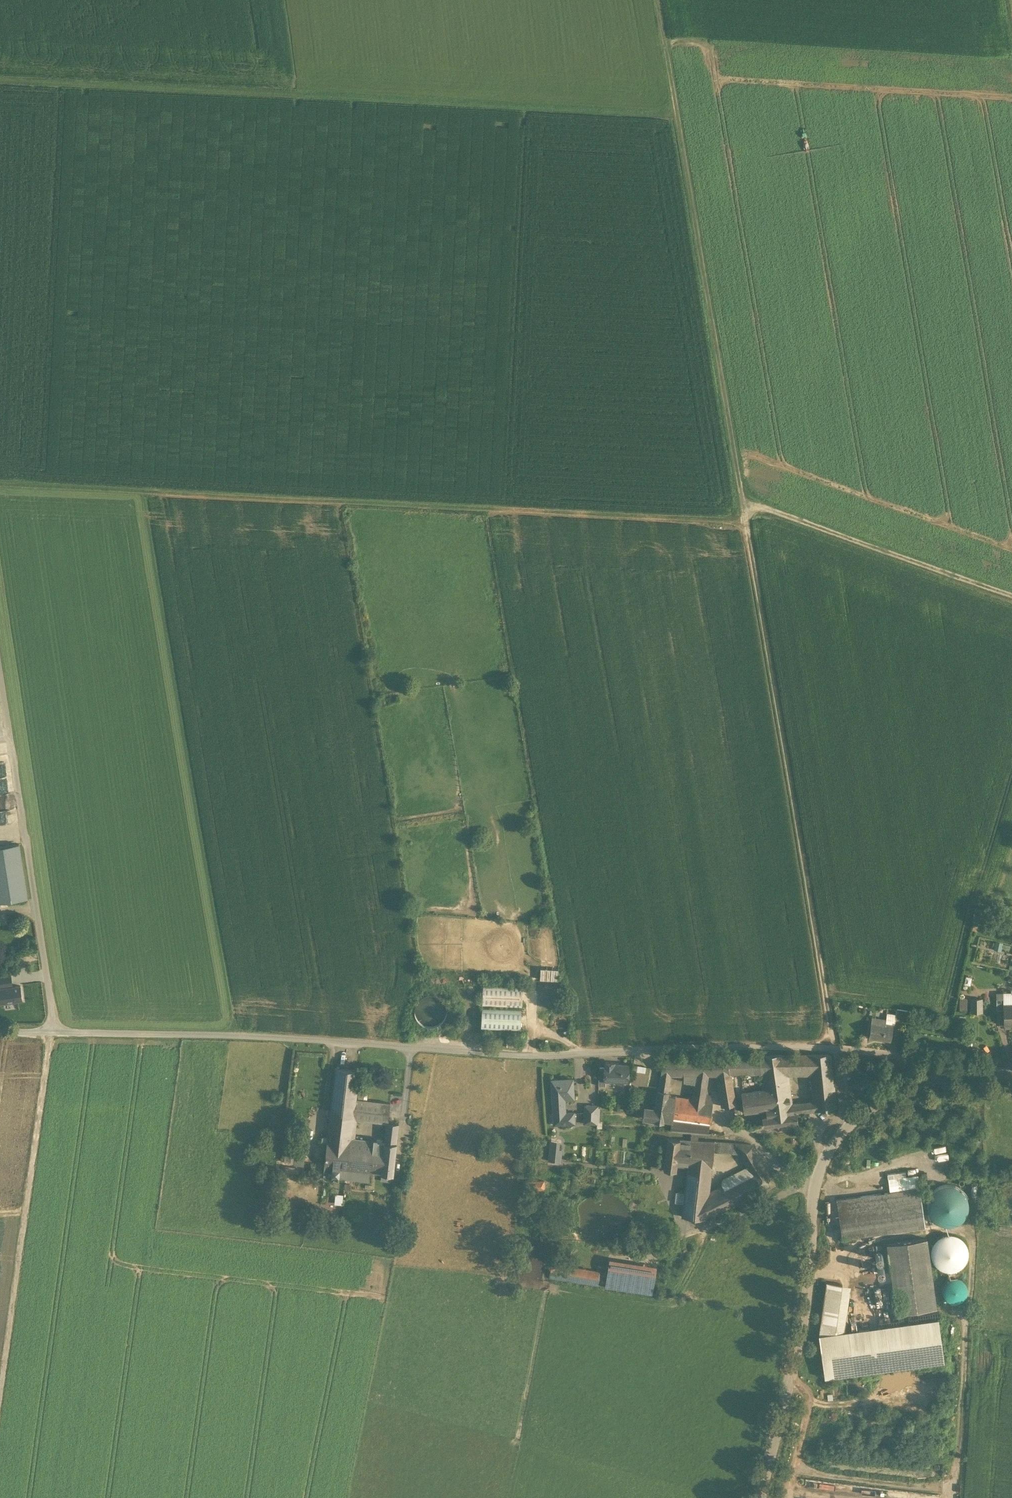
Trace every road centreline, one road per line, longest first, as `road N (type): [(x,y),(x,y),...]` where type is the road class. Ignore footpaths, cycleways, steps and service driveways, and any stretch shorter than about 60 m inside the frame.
road 1 (track): [(847,1128),(657,0)]
road 2 (unclassified): [(962,1073),(937,1062),(806,1046),(536,1057),(232,1035),(56,1033)]
road 3 (track): [(747,525),(0,485)]
road 4 (track): [(676,111),(0,79)]
road 5 (tertiary): [(962,1073),(870,1108),(824,1160),(803,1329),(762,1497)]
road 6 (track): [(0,1410),(56,1033)]
road 7 (unclassified): [(0,667),(56,1033)]
road 8 (track): [(744,506),(1011,595)]

